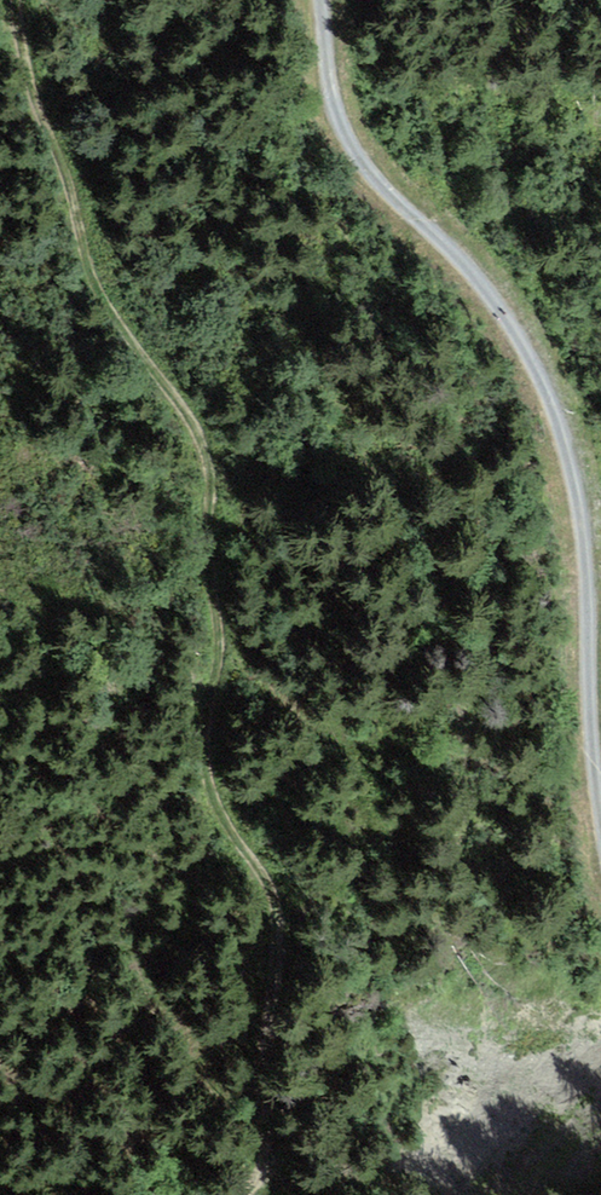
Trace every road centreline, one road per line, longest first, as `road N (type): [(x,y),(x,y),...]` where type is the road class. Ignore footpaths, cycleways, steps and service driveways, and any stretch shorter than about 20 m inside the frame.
road 1 (track): [(241,1194),(270,1168),(264,1049),(275,934),(264,888),(200,761),(216,651),(211,465),(200,428),(100,298),(46,133),(16,0)]
road 2 (track): [(323,0),(346,147),(515,326),(566,428),(591,554),(600,804)]

